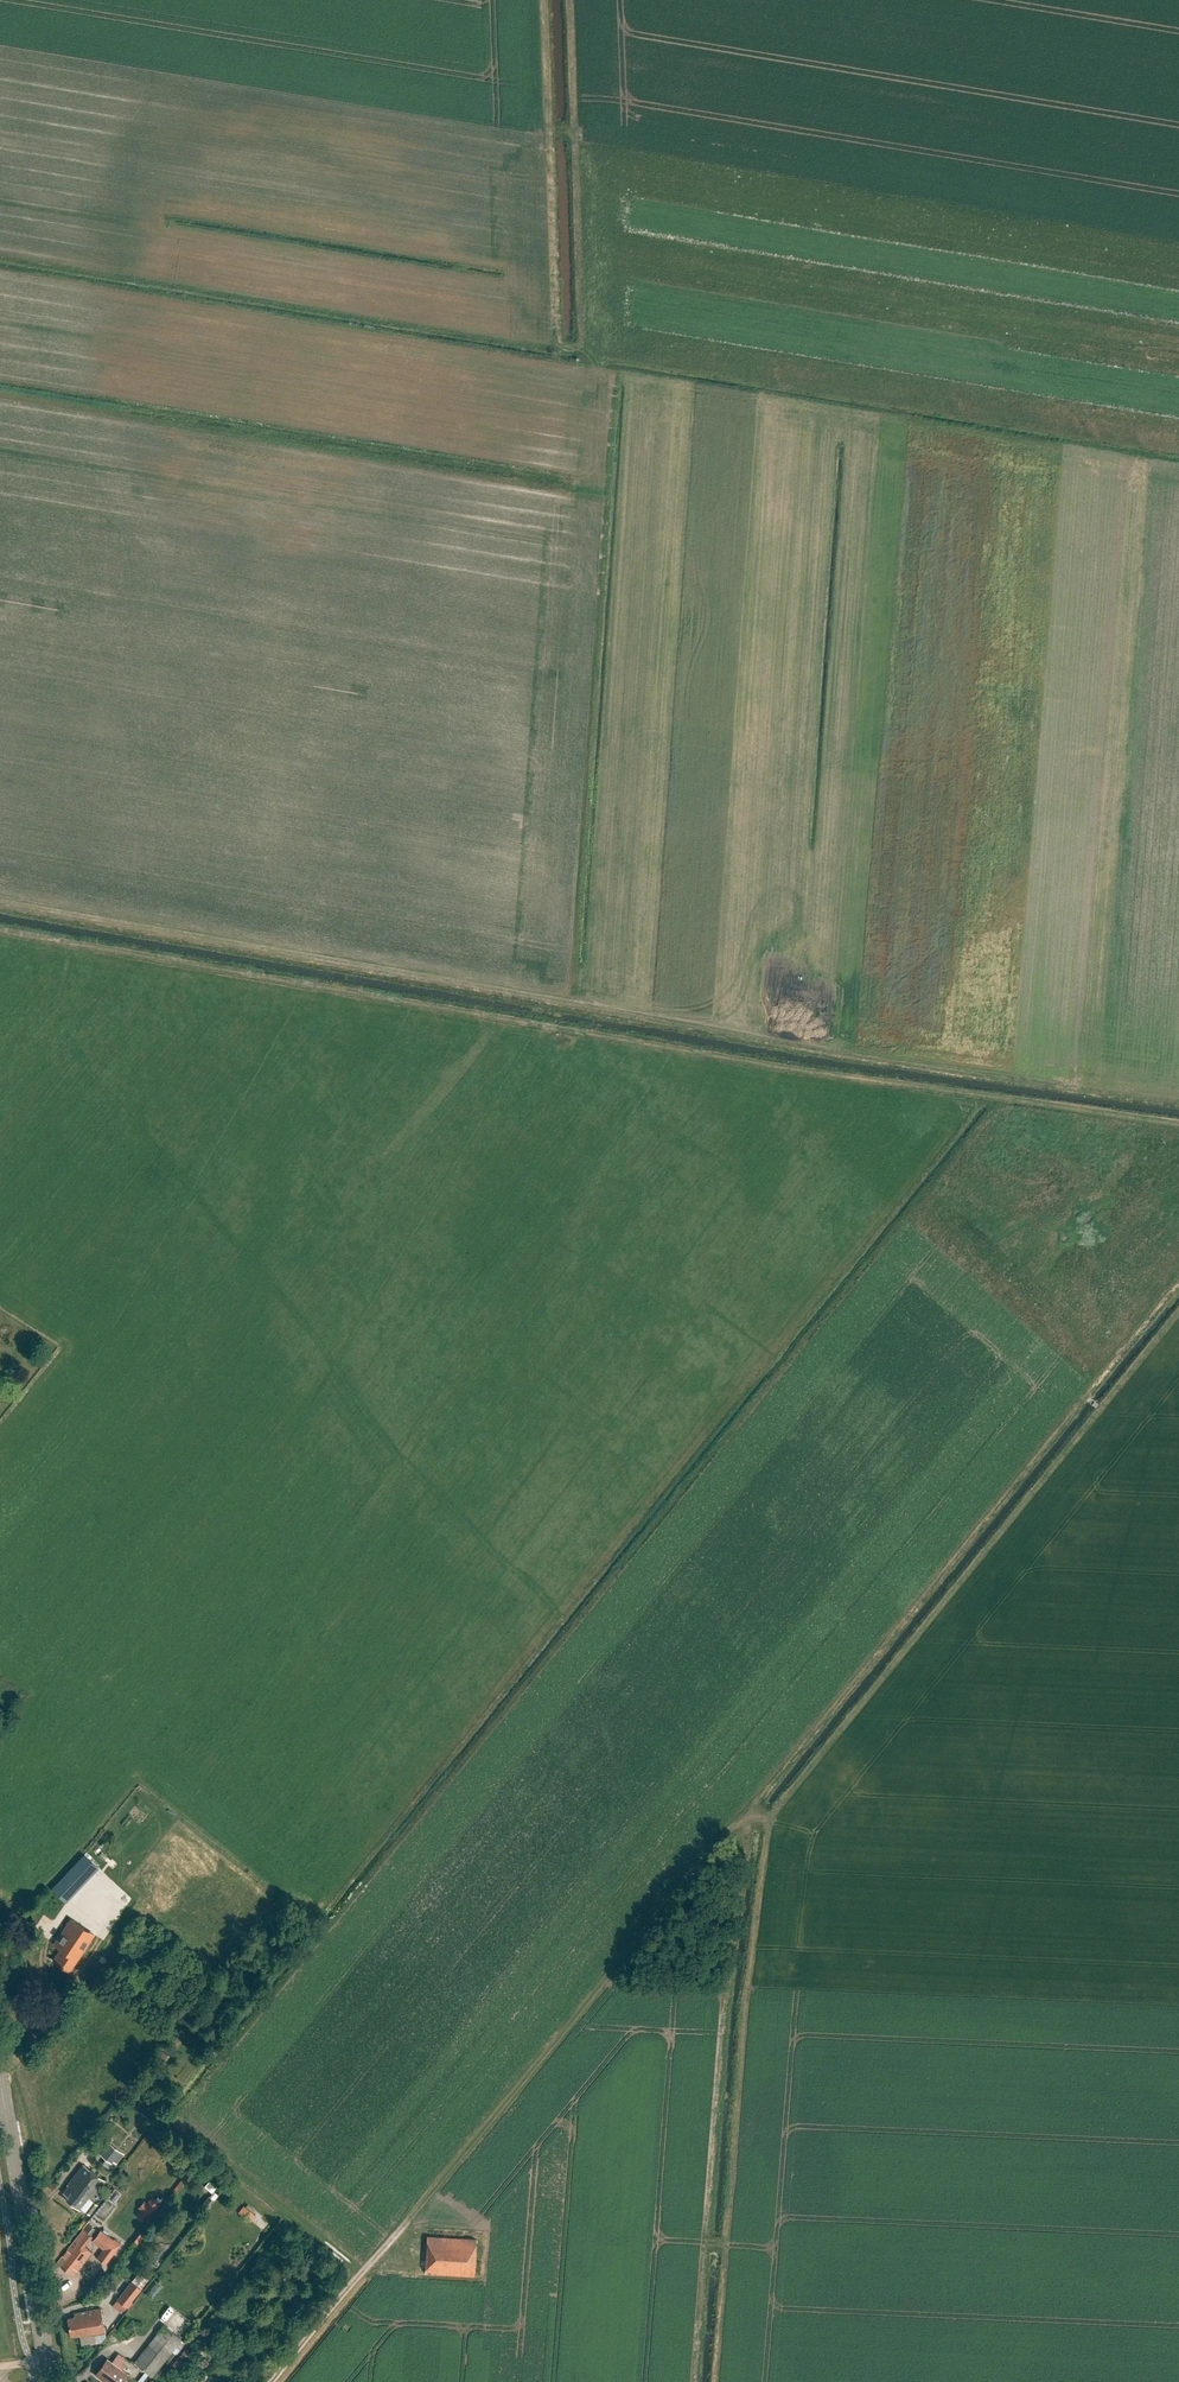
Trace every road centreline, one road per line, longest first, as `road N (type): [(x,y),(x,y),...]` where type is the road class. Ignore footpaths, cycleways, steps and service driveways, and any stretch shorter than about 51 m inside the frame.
road 1 (secondary): [(51,2381),(0,2074)]
road 2 (track): [(393,2239),(274,2381)]

